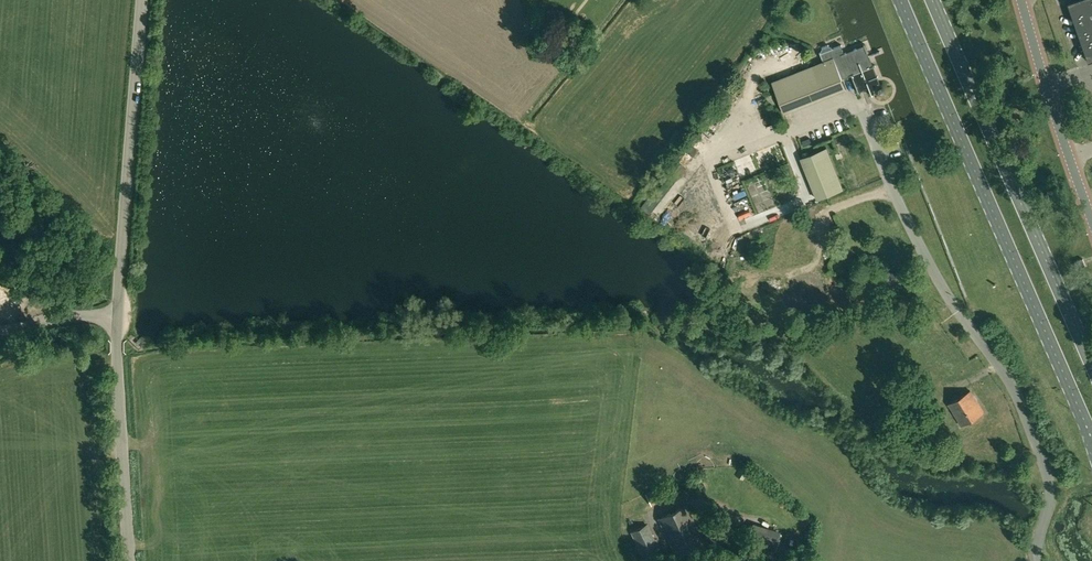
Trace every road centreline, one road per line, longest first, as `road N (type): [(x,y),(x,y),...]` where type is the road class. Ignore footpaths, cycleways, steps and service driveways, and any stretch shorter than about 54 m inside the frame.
road 1 (tertiary): [(130,560),(116,341),(141,0)]
road 2 (primary): [(900,0),(1091,437)]
road 3 (primary): [(1091,367),(932,0)]
road 4 (unclassified): [(1091,221),(1022,0)]

